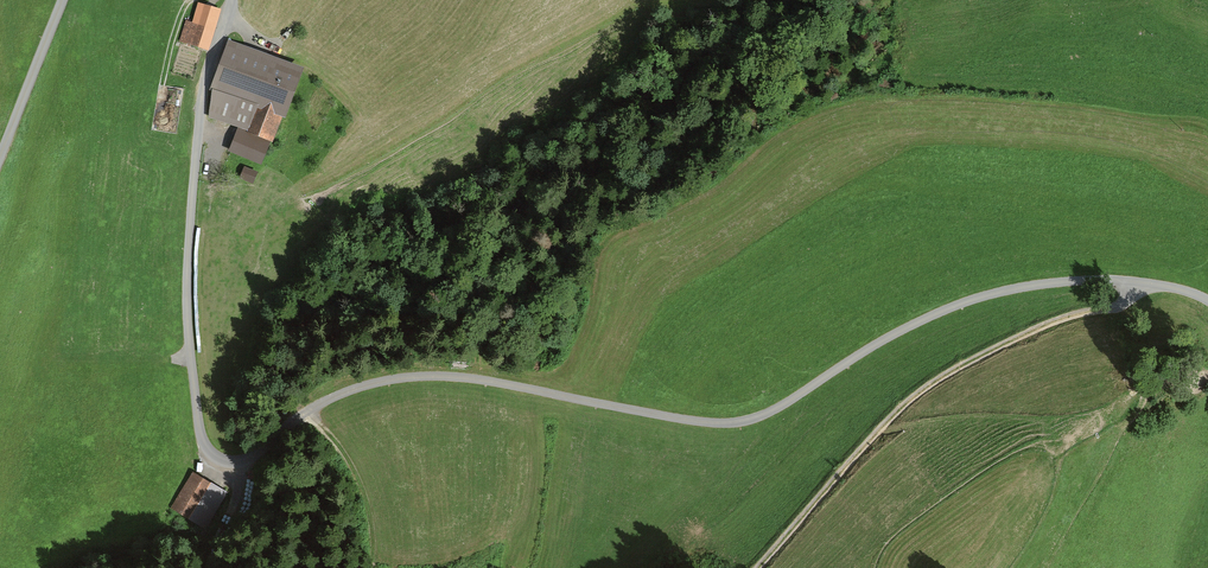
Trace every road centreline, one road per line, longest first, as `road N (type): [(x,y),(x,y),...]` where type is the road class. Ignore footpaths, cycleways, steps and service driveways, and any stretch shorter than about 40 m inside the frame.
road 1 (unclassified): [(1207,301),(1111,280),(995,293),(898,332),(783,405),(740,422),(676,418),(474,379),(398,378),(305,412),(247,459),(221,459),(199,427),(187,297),(204,89),(233,0)]
road 2 (track): [(760,567),(877,435),(921,399),(961,370),(1077,317),(1117,310),(1133,282)]
road 3 (track): [(305,412),(350,465),(371,529),(370,567)]
road 4 (unclassified): [(0,158),(62,0)]

